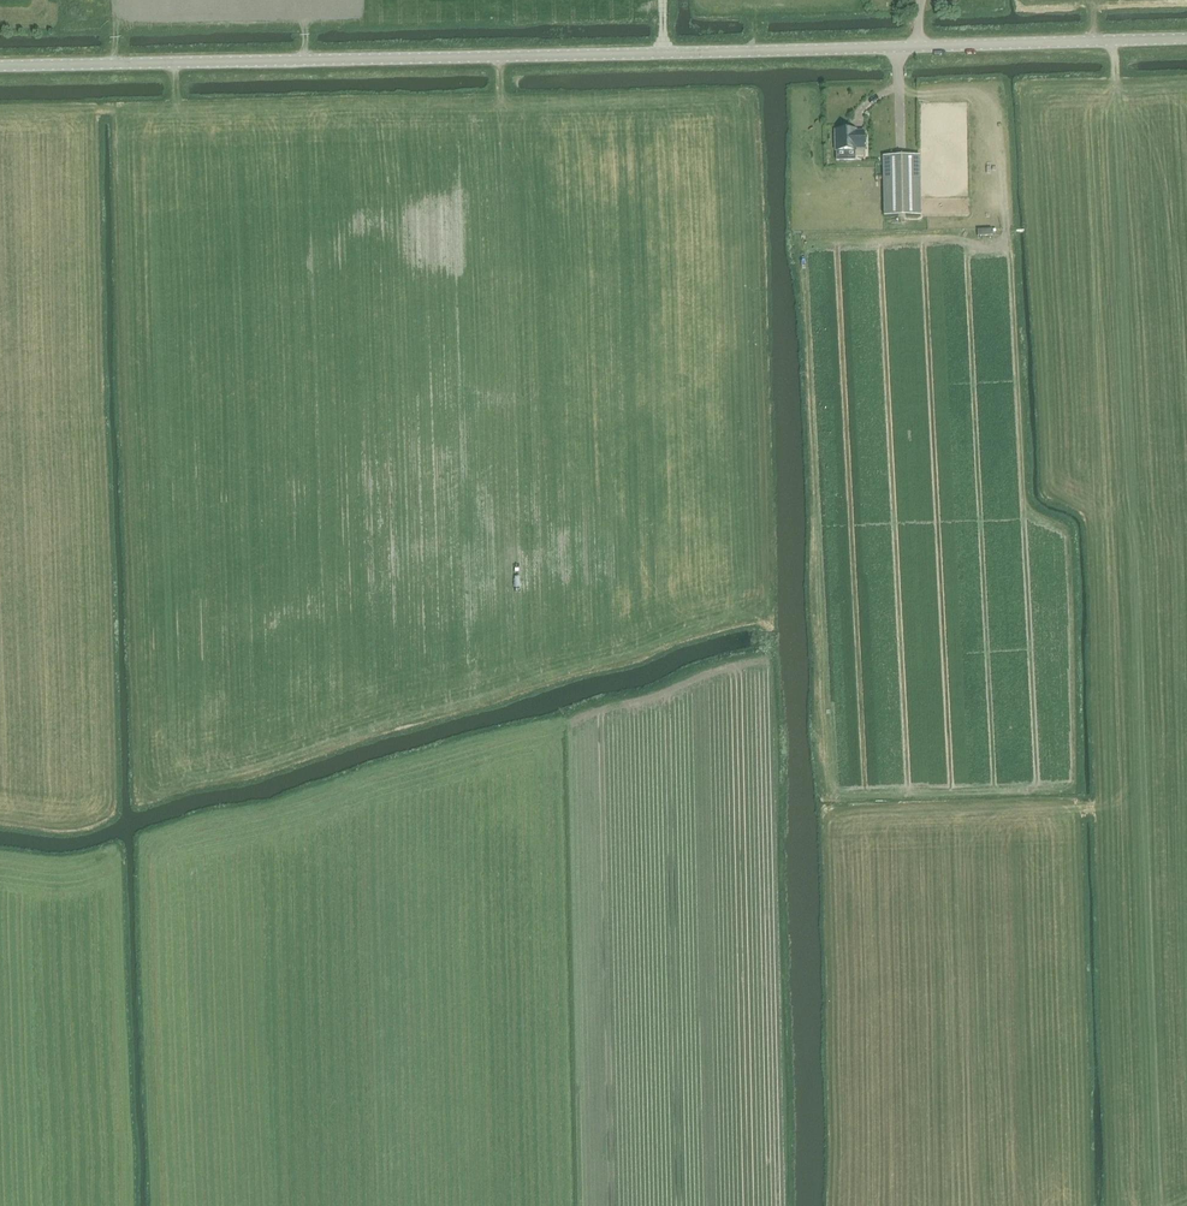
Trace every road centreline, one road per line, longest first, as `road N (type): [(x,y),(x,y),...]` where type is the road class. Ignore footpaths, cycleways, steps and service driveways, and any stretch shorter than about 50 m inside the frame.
road 1 (unclassified): [(0,65),(1186,41)]

